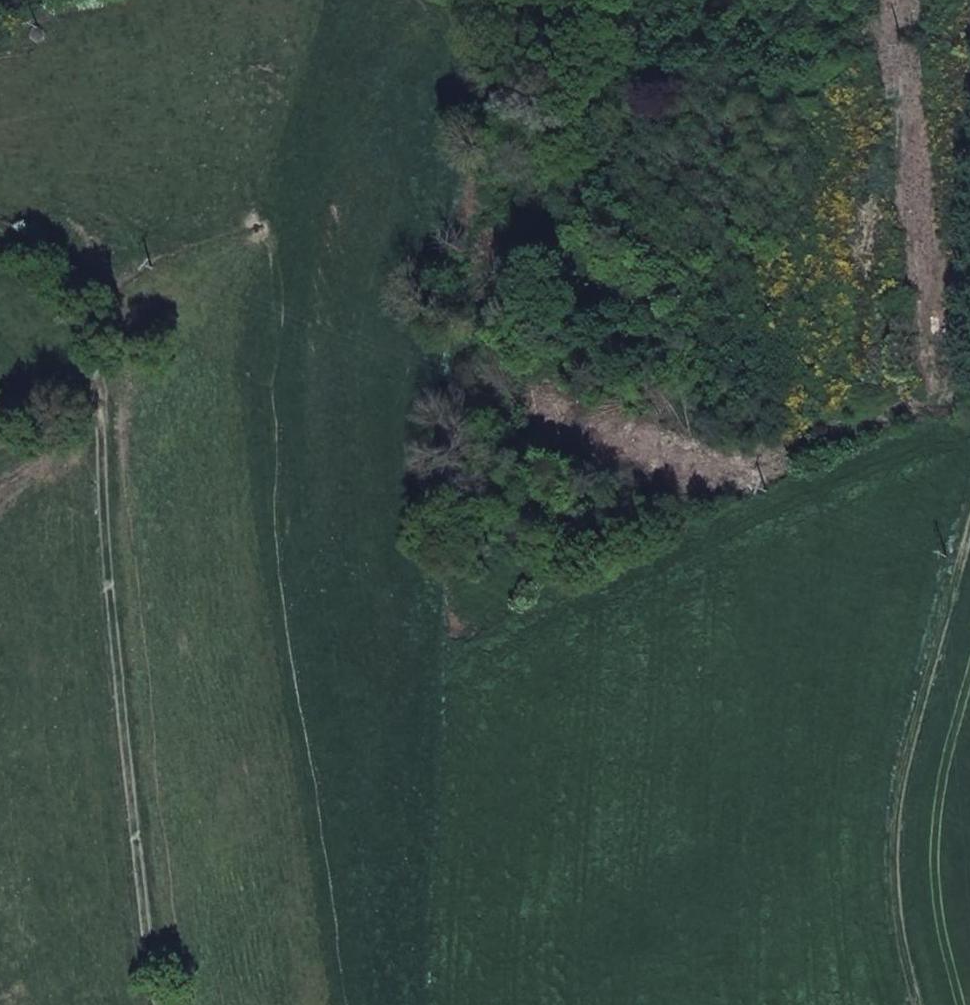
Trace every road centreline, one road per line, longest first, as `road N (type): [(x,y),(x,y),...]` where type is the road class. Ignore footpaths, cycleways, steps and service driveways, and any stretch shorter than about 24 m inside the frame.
road 1 (track): [(0,242),(88,283),(162,1004)]
road 2 (track): [(919,1004),(903,940),(896,821),(902,771),(969,540)]

